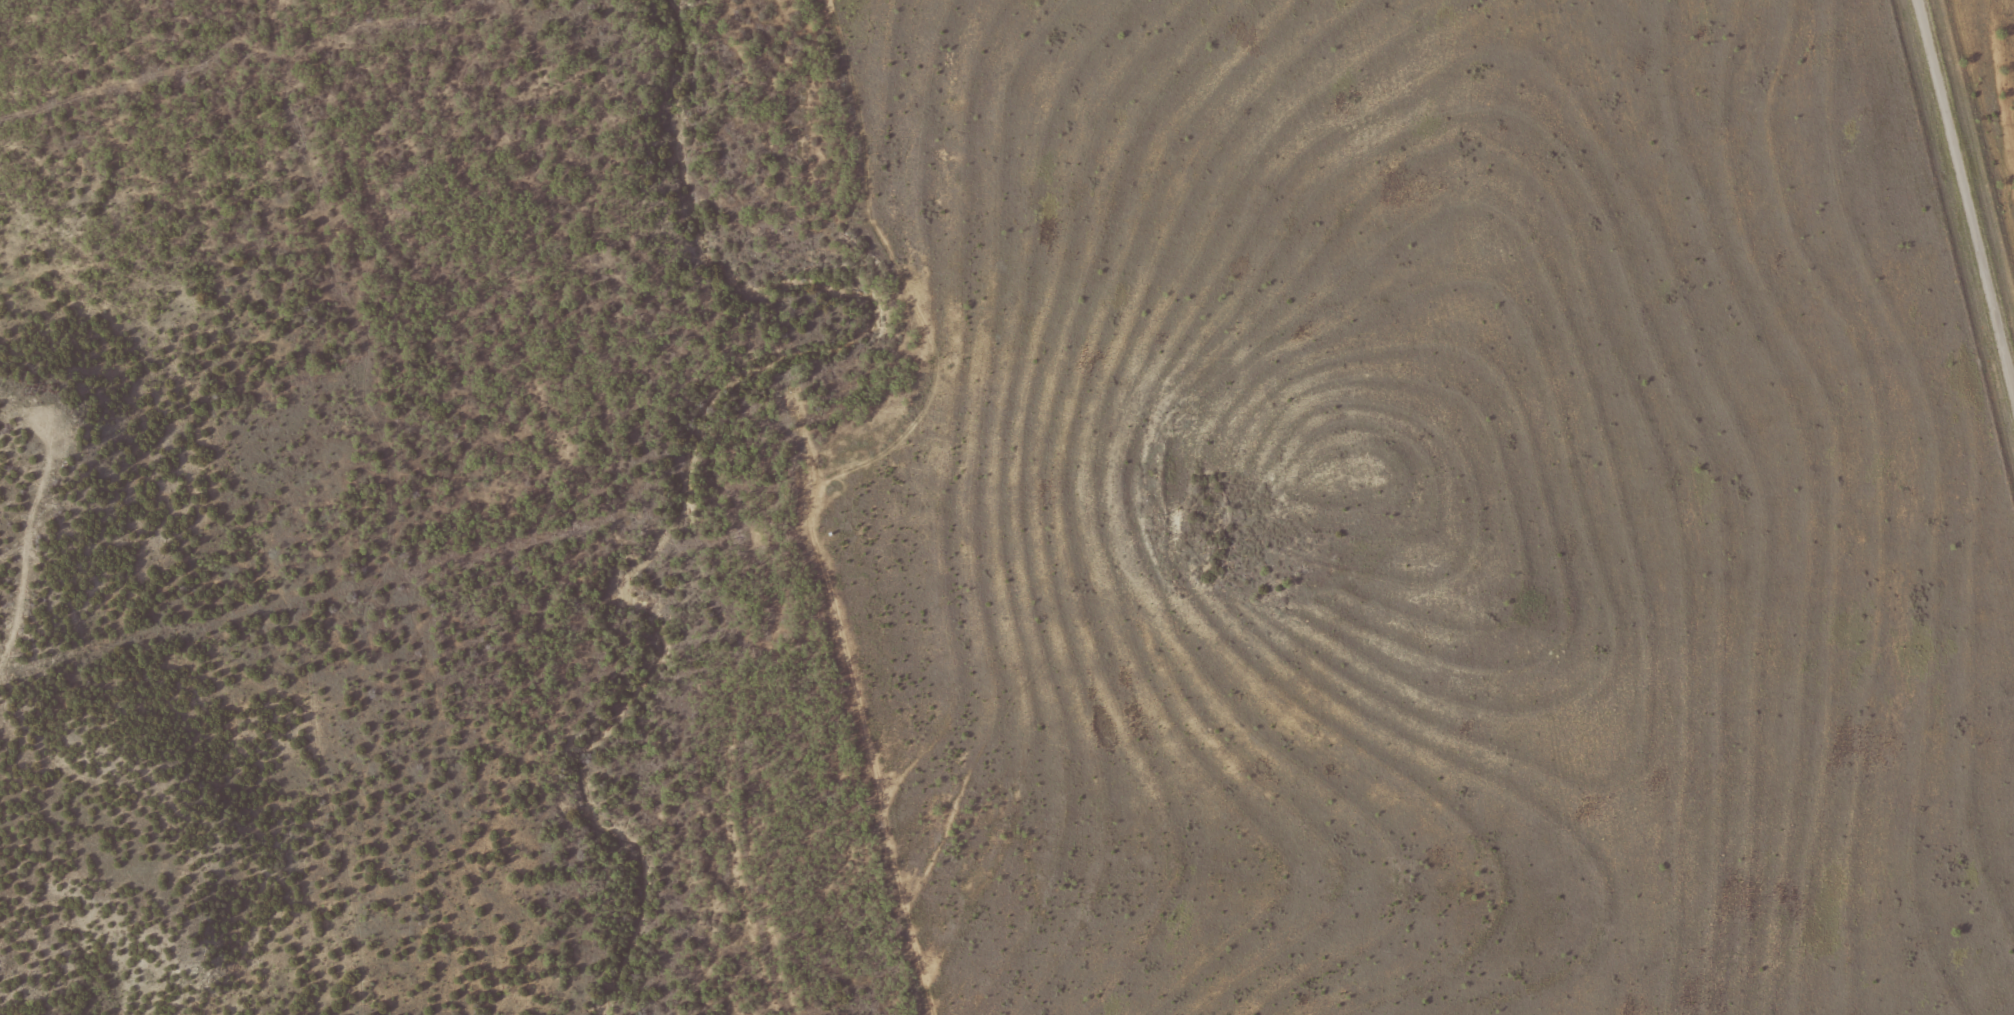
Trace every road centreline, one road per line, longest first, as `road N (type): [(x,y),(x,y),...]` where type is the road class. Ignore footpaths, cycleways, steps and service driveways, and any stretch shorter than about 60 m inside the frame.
road 1 (residential): [(2013,398),(1918,0)]

